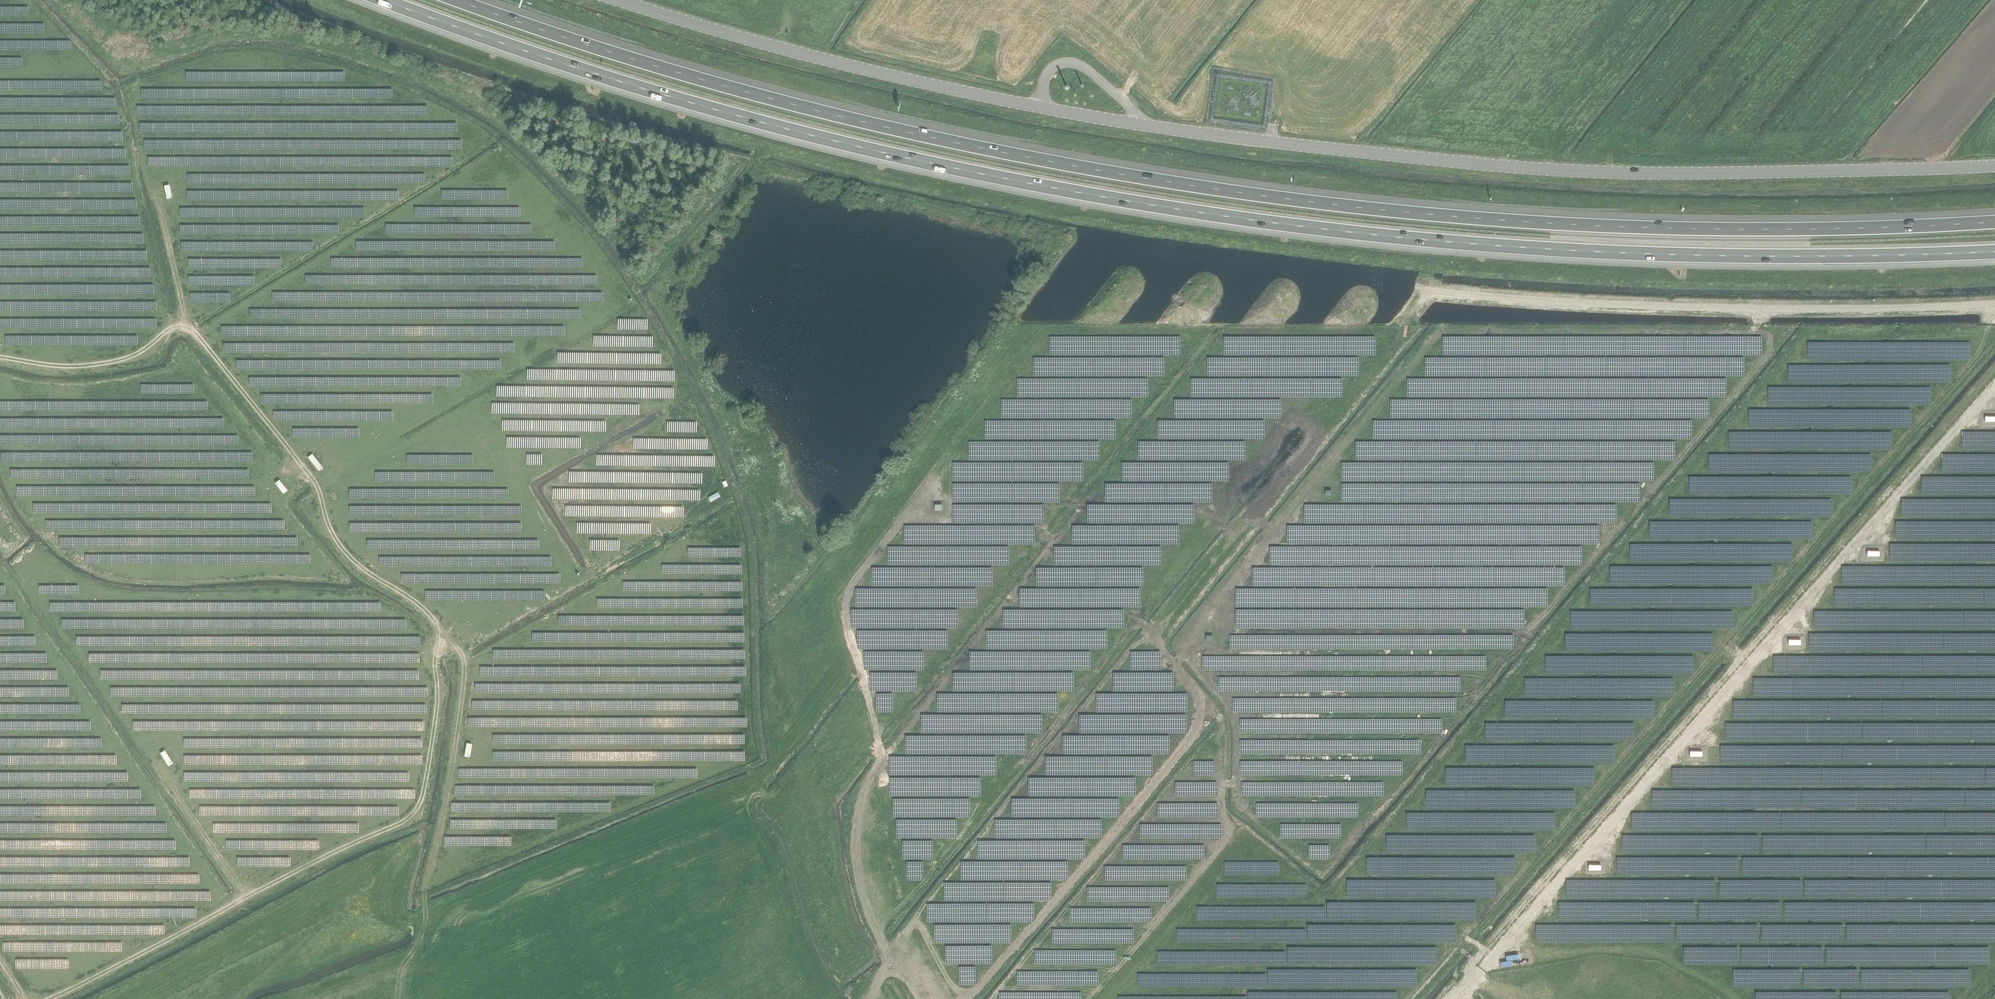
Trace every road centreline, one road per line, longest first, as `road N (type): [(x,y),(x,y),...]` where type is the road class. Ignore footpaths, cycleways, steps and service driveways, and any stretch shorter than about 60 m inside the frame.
road 1 (motorway): [(384,0),(698,106),(916,161),(1142,204),(1383,236),(1614,253),(1994,252)]
road 2 (motorway): [(1994,222),(1660,229),(1278,198),(992,150),(801,107),(456,0)]
road 3 (track): [(156,191),(187,325),(313,482),(329,531),(359,569),(423,608),(464,660),(452,771),(423,894)]
road 4 (unclassified): [(1812,172),(1497,166),(1144,125)]
road 5 (unclassified): [(1994,303),(1717,310),(1432,294)]
road 6 (track): [(154,759),(247,895),(417,813),(439,698),(434,654),(448,637)]
road 7 (track): [(316,487),(416,447),(480,451),(520,493),(569,574),(583,578),(711,506)]
road 8 (unclassified): [(1039,108),(826,61),(614,0)]
road 9 (track): [(247,895),(51,998)]
road 10 (track): [(0,357),(96,367),(151,350),(185,319)]
road 11 (unclassified): [(1812,172),(1994,166)]
road 12 (unclassified): [(1144,125),(1090,71),(1069,63),(1046,76),(1039,108)]

